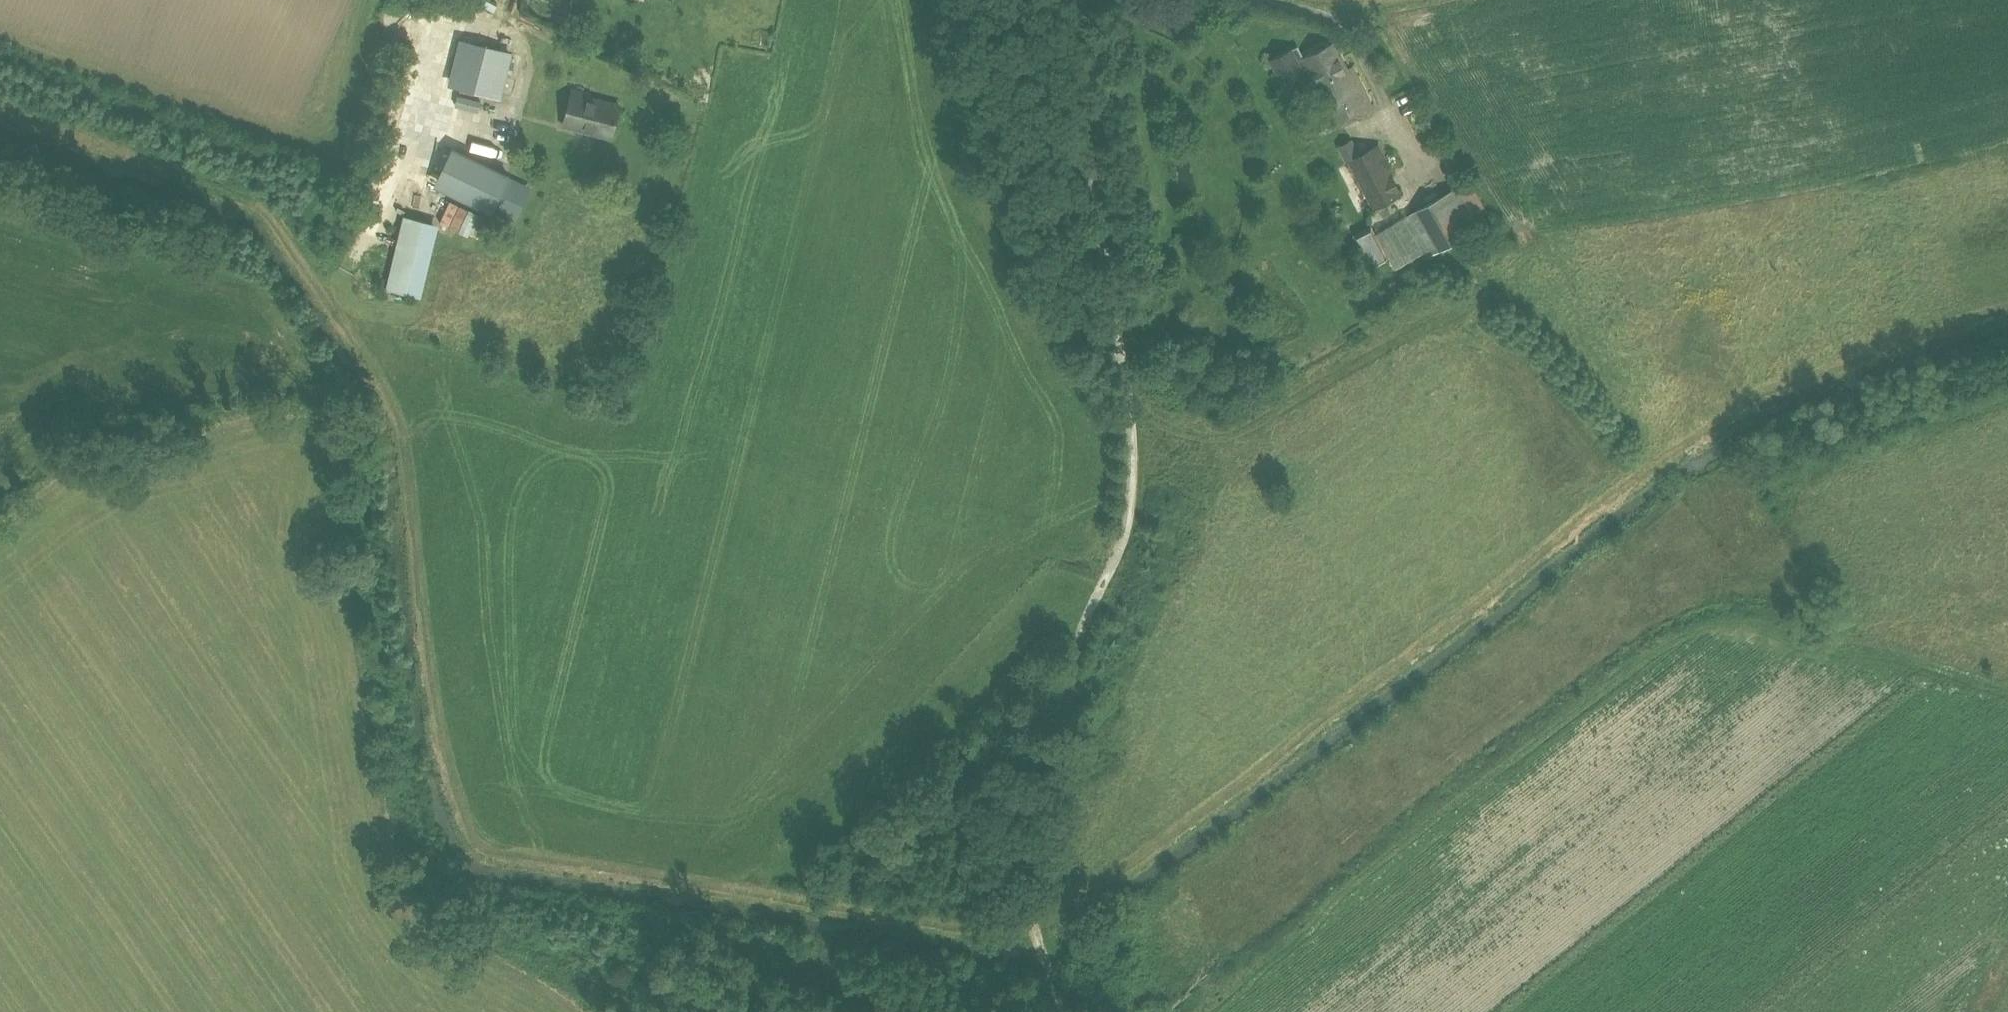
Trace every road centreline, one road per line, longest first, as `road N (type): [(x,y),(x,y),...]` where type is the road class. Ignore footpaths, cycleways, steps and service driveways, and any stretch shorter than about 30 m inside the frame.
road 1 (track): [(1067,1011),(1045,955),(1027,840),(1050,723),(1123,539),(1132,488),(1076,0)]

